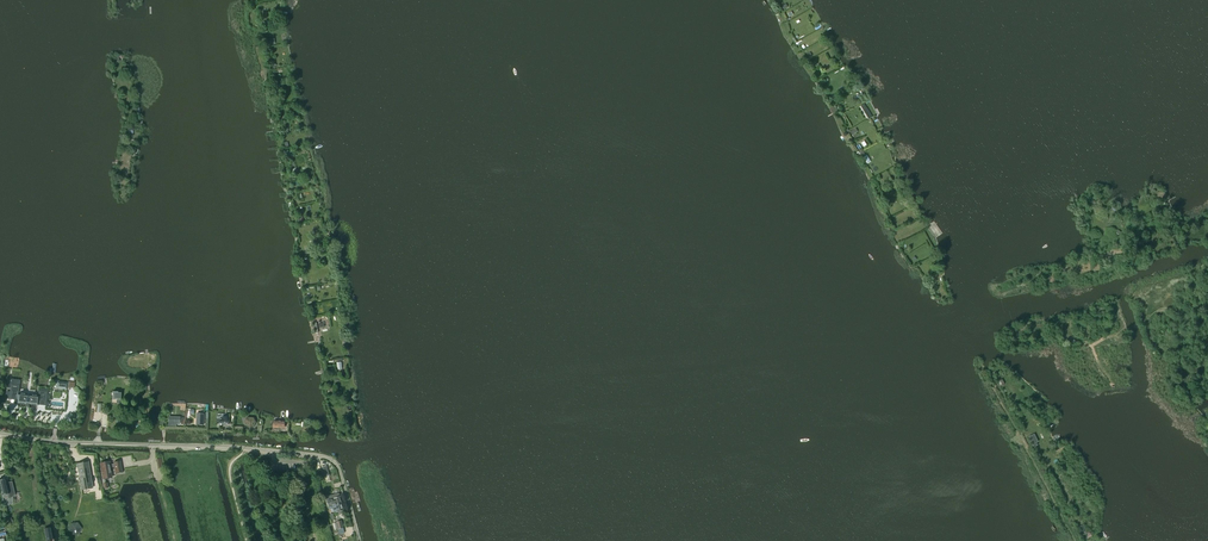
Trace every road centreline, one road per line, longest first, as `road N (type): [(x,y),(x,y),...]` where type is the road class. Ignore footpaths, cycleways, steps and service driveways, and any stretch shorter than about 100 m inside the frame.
road 1 (residential): [(0,433),(329,459)]

